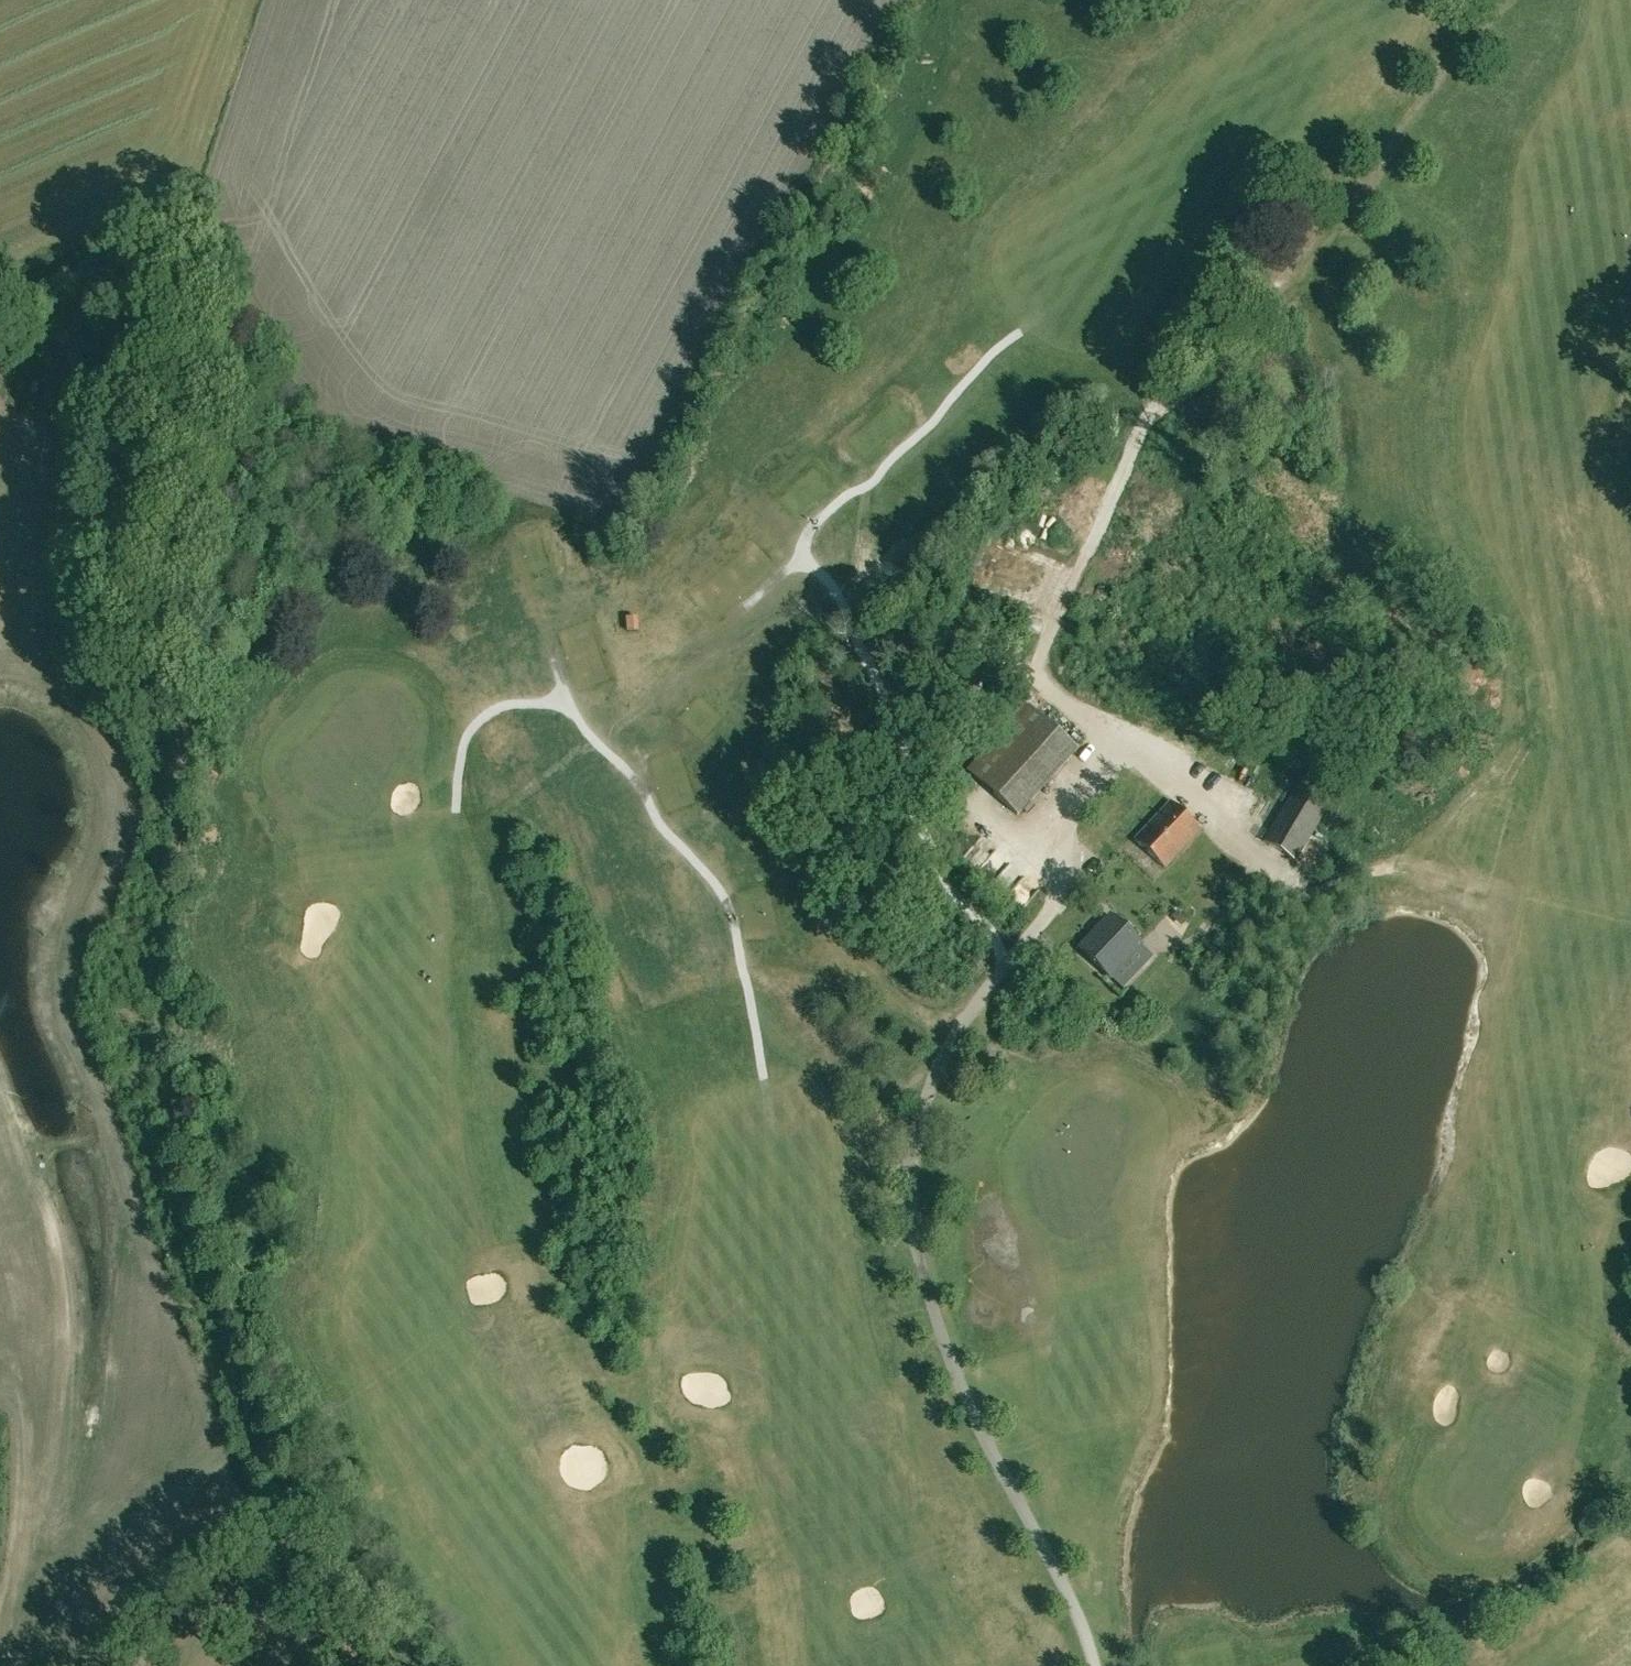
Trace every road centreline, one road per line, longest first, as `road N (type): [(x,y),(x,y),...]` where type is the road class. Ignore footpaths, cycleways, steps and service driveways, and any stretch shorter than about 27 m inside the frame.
road 1 (track): [(1249,194),(1032,674)]

